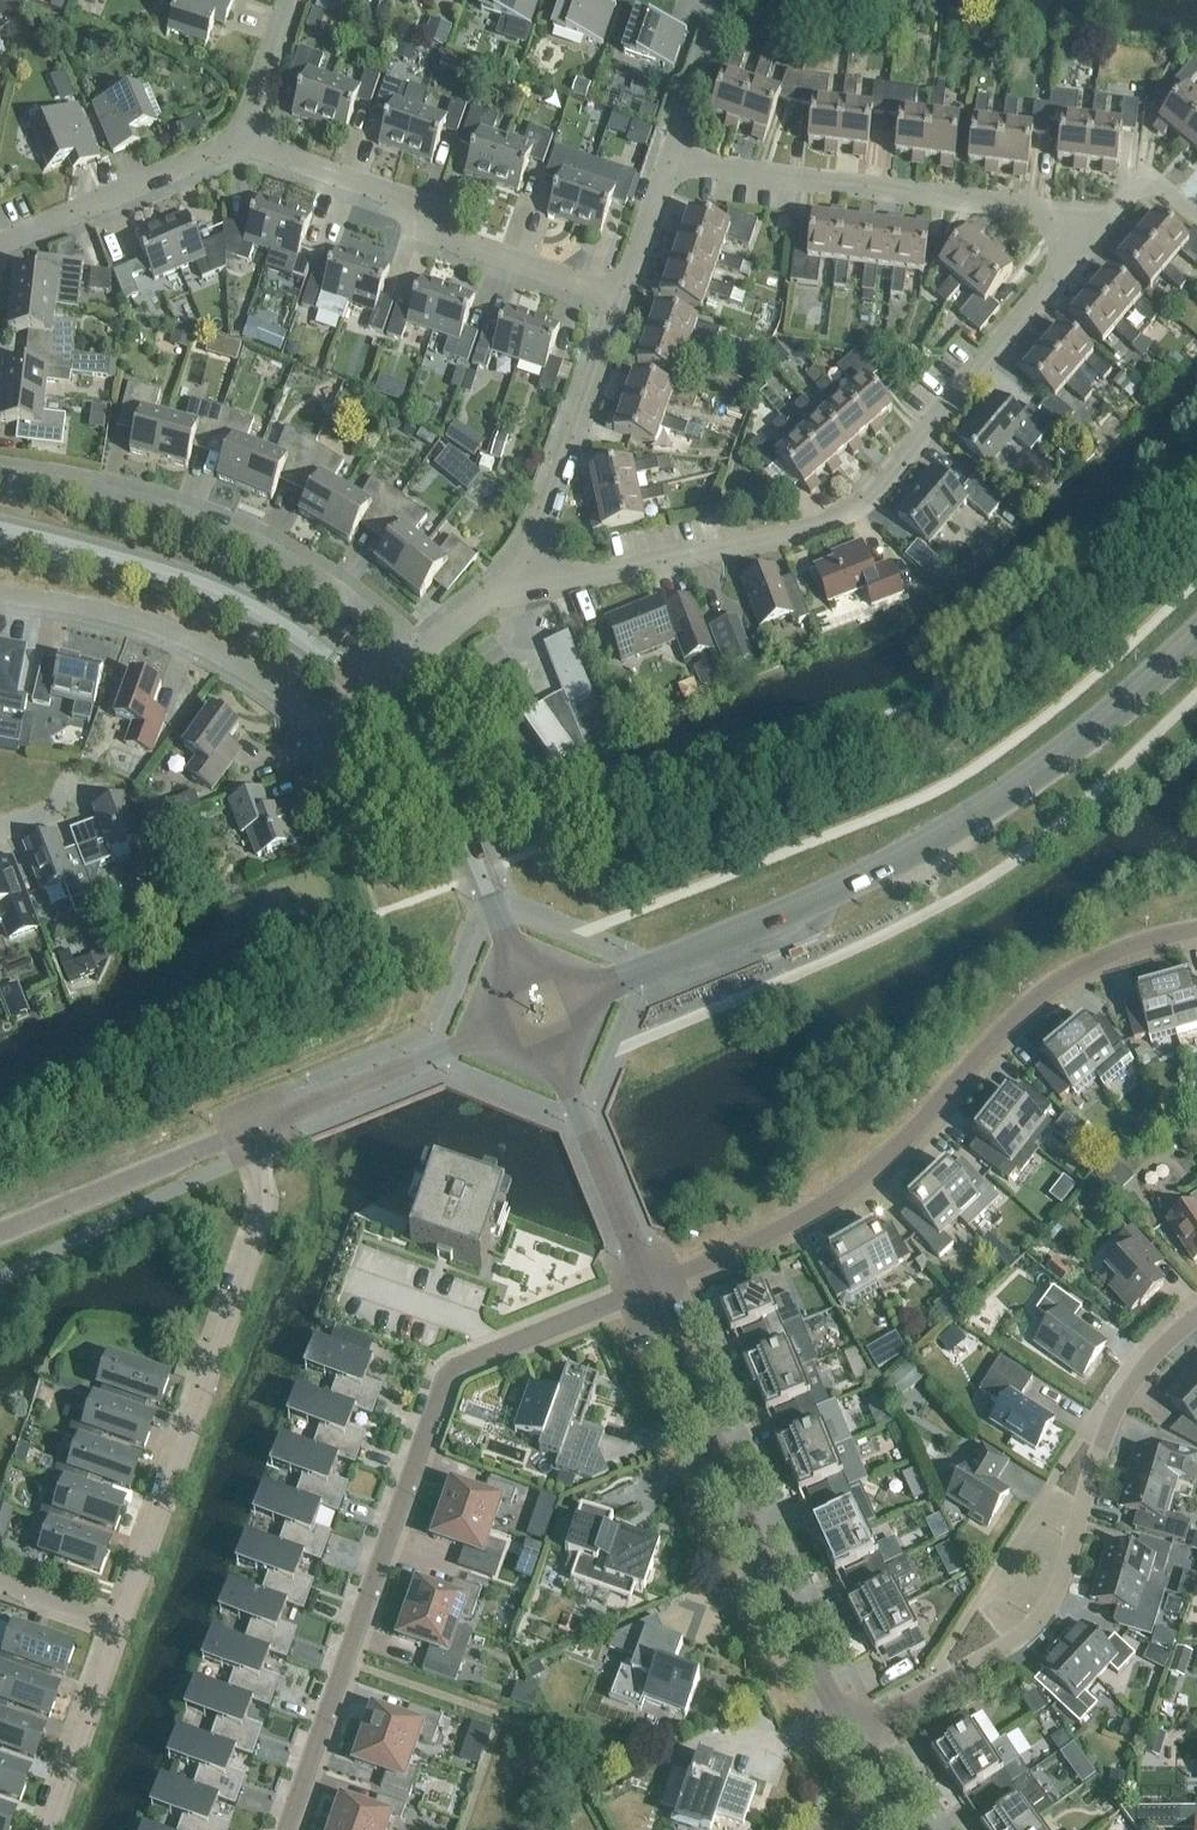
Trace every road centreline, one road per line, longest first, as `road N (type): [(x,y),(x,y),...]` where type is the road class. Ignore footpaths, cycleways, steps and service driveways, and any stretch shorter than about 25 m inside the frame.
road 1 (residential): [(529,560),(587,576),(807,528),(846,512),(1108,217)]
road 2 (tertiary): [(598,989),(823,898),(971,819),(1069,751),(1196,634)]
road 3 (residential): [(285,1829),(445,1379),(649,1288)]
road 4 (residential): [(1196,932),(1163,936),(1054,983),(831,1207),(649,1288)]
road 5 (residential): [(1196,1305),(1152,1348),(1105,1429),(1063,1582),(1019,1637),(853,1735)]
road 6 (residential): [(123,1624),(266,1213),(267,1189),(246,1133)]
road 7 (residential): [(853,1735),(752,1555),(649,1288)]
road 8 (residential): [(414,653),(342,592),(194,516),(0,473)]
road 9 (residential): [(1108,217),(669,160)]
road 10 (residential): [(624,289),(239,142)]
road 11 (tertiary): [(371,688),(248,605),(114,554),(0,528)]
road 12 (residential): [(319,729),(266,681),(182,634),(95,607),(0,594)]
road 13 (tertiary): [(514,955),(440,785),(371,688)]
road 14 (residential): [(529,560),(624,289)]
road 15 (residential): [(246,1133),(0,1234)]
road 16 (residential): [(0,242),(239,142)]
road 17 (residential): [(478,1038),(246,1133)]
road 18 (residential): [(649,1288),(563,1072)]
road 19 (residential): [(49,1829),(123,1624)]
road 20 (residential): [(669,160),(723,0)]
road 21 (residential): [(239,142),(288,0)]
road 22 (residential): [(414,653),(529,560)]
road 23 (residential): [(624,289),(669,160)]
road 24 (residential): [(123,1624),(0,1582)]
road 25 (residential): [(1108,217),(1147,173),(1196,215)]

